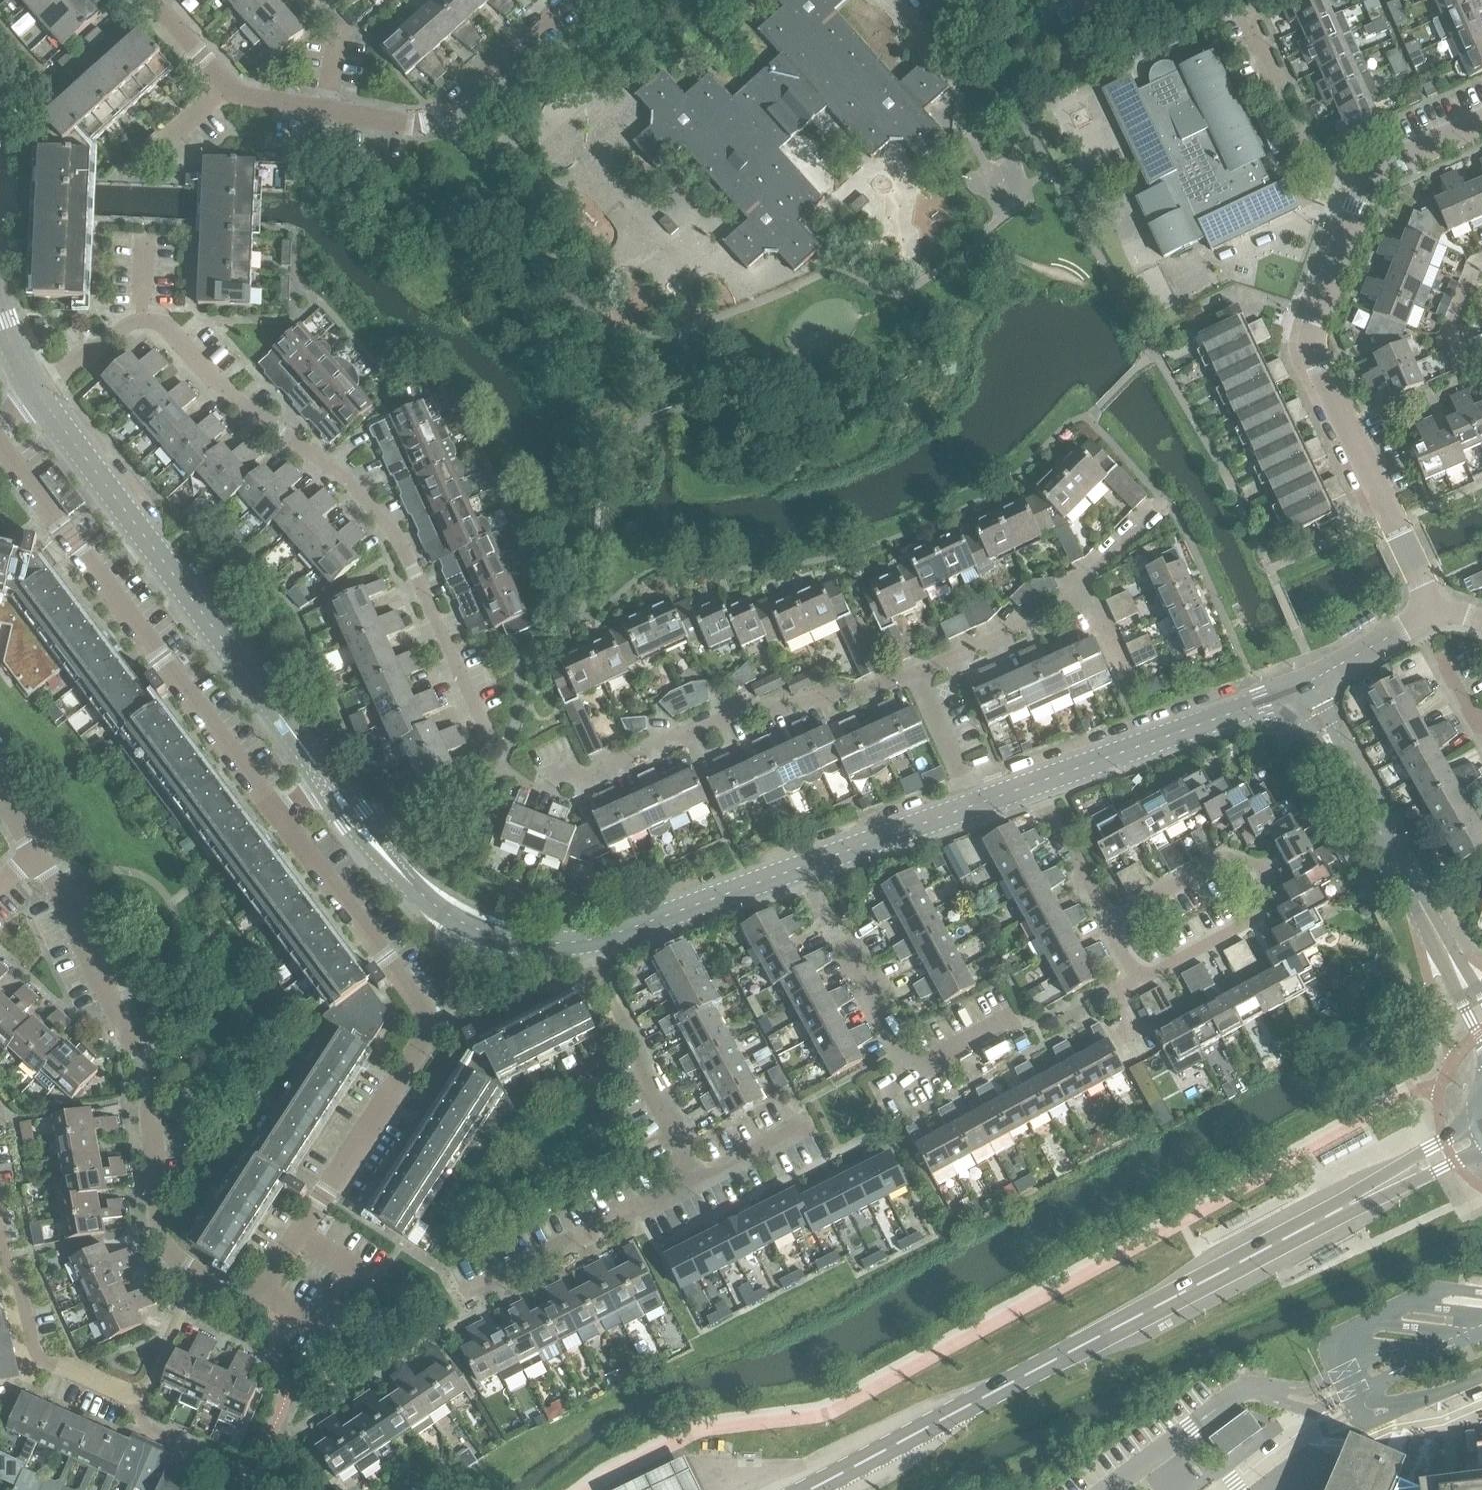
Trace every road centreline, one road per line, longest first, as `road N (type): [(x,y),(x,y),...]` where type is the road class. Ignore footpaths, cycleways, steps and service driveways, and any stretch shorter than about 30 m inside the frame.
road 1 (residential): [(200,1278),(246,1298),(270,1294),(433,1026),(281,823)]
road 2 (secondary): [(805,1489),(1336,1212)]
road 3 (residential): [(488,745),(392,528),(289,436),(247,415),(169,330),(153,324)]
road 4 (tertiary): [(330,786),(40,397)]
road 5 (residential): [(281,823),(0,445)]
road 6 (residential): [(200,1278),(160,1226),(147,1069),(39,856)]
road 7 (residential): [(921,676),(884,693),(744,707),(593,782),(565,771),(545,788)]
road 8 (residential): [(1369,183),(1310,347),(1399,531)]
road 9 (residential): [(1142,977),(1262,916),(1269,891),(1262,871),(1234,862),(1112,923)]
road 10 (tertiary): [(581,942),(528,942),(449,915),(379,850),(330,786)]
road 11 (residential): [(331,117),(408,129),(440,120),(576,0)]
road 12 (tertiary): [(1302,686),(1038,789)]
road 13 (tertiary): [(1435,929),(1302,686)]
road 14 (residential): [(696,1183),(581,942)]
road 15 (residential): [(459,1300),(696,1183)]
road 16 (residential): [(142,1406),(45,1365),(0,1233)]
road 17 (tertiary): [(807,868),(581,942)]
road 18 (residential): [(913,1075),(807,868)]
road 19 (residential): [(1369,183),(1314,160),(1245,15)]
road 20 (residential): [(921,676),(1039,614),(1083,580)]
road 21 (tertiary): [(984,810),(807,868)]
road 22 (secondary): [(1479,1118),(1336,1212)]
road 23 (secondary): [(1336,1212),(1481,1153)]
road 24 (residential): [(1112,923),(1038,789)]
road 25 (residential): [(984,810),(921,676)]
road 26 (residential): [(142,1406),(200,1278)]
road 27 (residential): [(40,397),(99,345),(153,324)]
road 28 (residential): [(696,1183),(812,1124)]
road 29 (residential): [(1481,126),(1369,183)]
road 30 (residential): [(331,117),(343,32),(324,0)]
road 31 (tertiary): [(1435,929),(1481,1041)]

